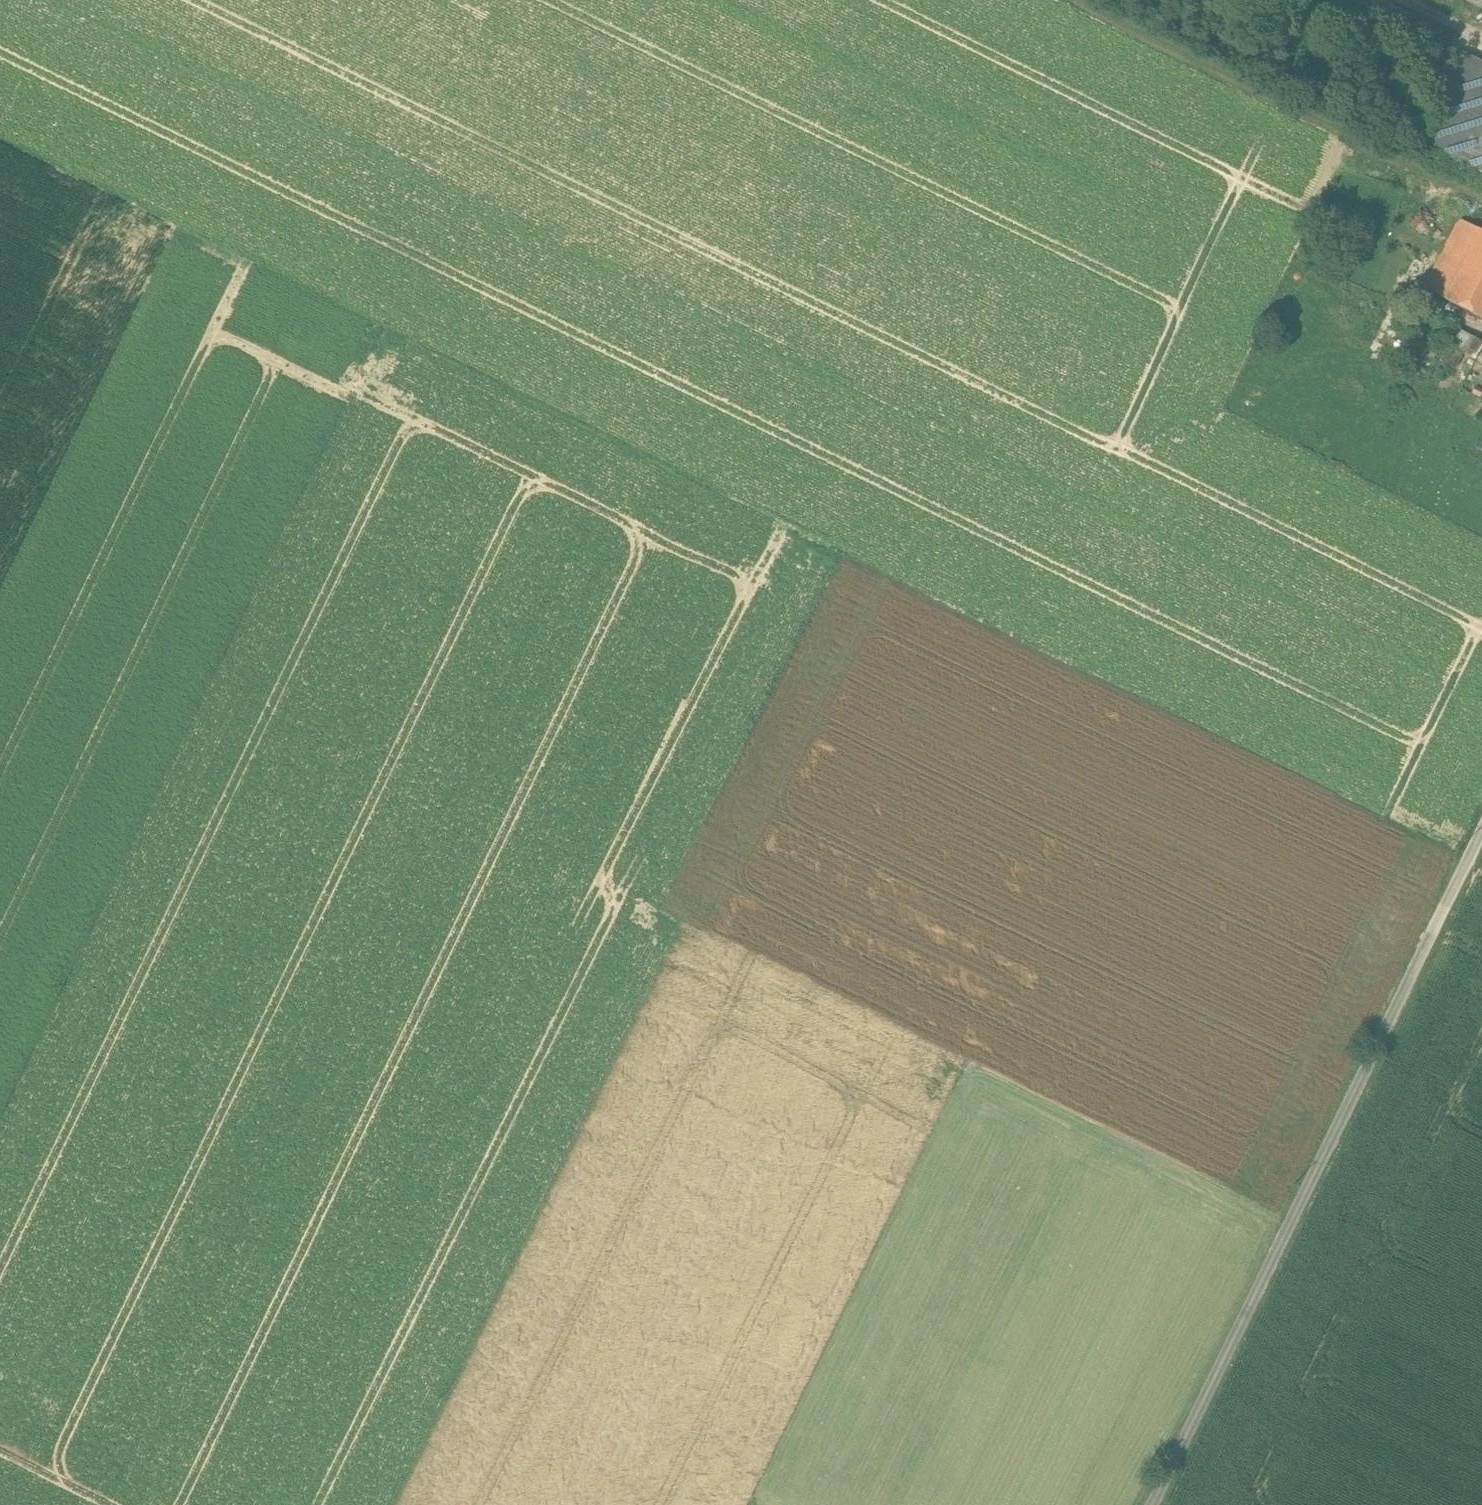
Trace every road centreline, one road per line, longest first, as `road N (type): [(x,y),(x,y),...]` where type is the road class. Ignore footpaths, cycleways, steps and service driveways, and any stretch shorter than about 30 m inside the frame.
road 1 (unclassified): [(1481,831),(1152,1504)]

